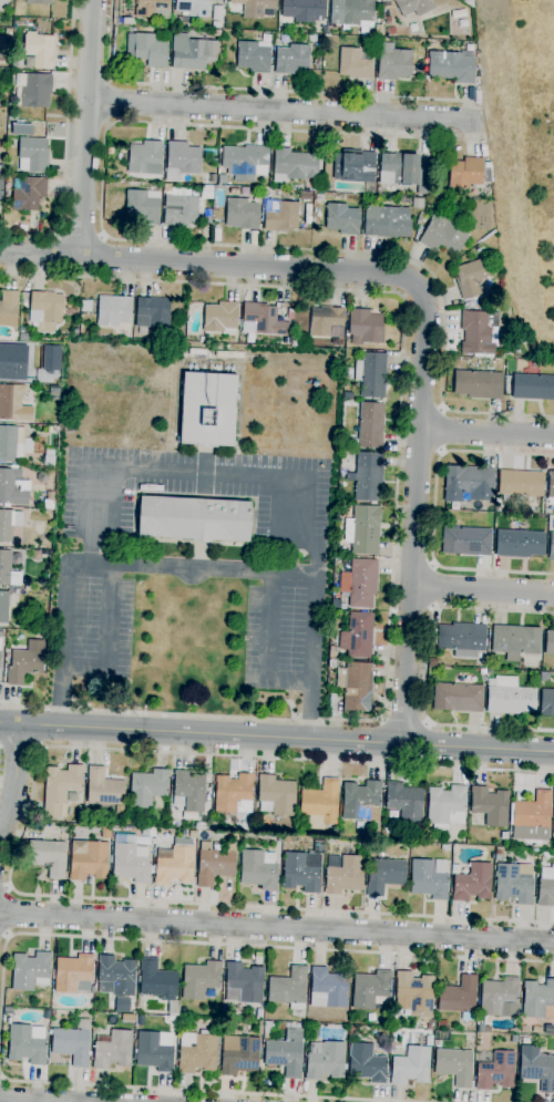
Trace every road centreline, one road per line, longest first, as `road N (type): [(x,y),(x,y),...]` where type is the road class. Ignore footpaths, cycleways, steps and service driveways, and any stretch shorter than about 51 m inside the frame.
road 1 (residential): [(0,252),(390,274),(418,286),(425,317),(402,744)]
road 2 (residential): [(0,912),(553,944)]
road 3 (tertiary): [(0,722),(553,752)]
road 4 (residential): [(88,100),(476,121)]
road 5 (residential): [(93,0),(79,256)]
road 6 (residential): [(411,587),(553,594)]
road 7 (residential): [(420,430),(553,437)]

